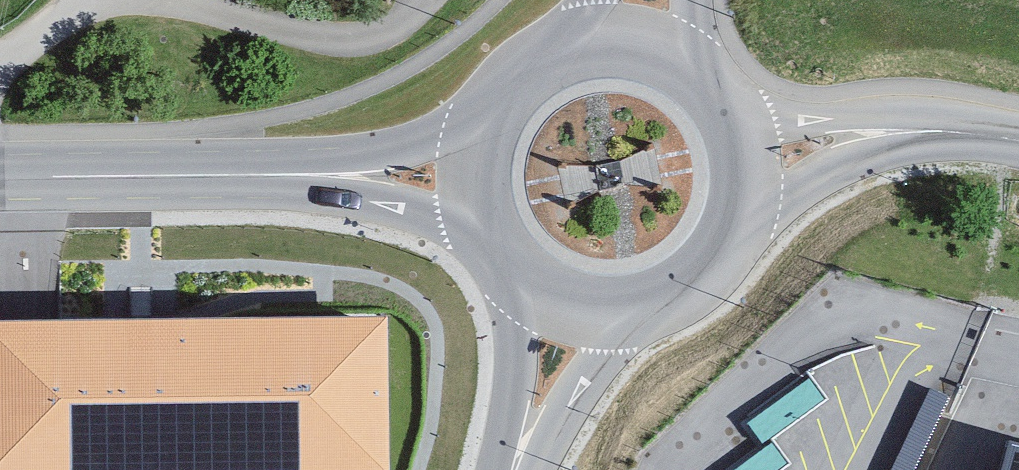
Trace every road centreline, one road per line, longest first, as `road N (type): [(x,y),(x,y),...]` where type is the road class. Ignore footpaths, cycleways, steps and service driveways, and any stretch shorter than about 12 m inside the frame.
road 1 (secondary): [(459,181),(0,178)]
road 2 (unclassified): [(1018,136),(849,135),(741,161)]
road 3 (secondary): [(644,43),(599,36),(555,44),(516,65),(485,97),(465,137),(459,181)]
road 4 (secondary): [(571,315),(615,318),(658,306),(696,282),(724,247),(739,206),(741,161)]
road 5 (secondary): [(459,181),(468,227),(492,267),(527,298),(571,315)]
road 6 (secondary): [(571,315),(524,469)]
road 7 (secondary): [(741,161),(710,88),(644,43)]

